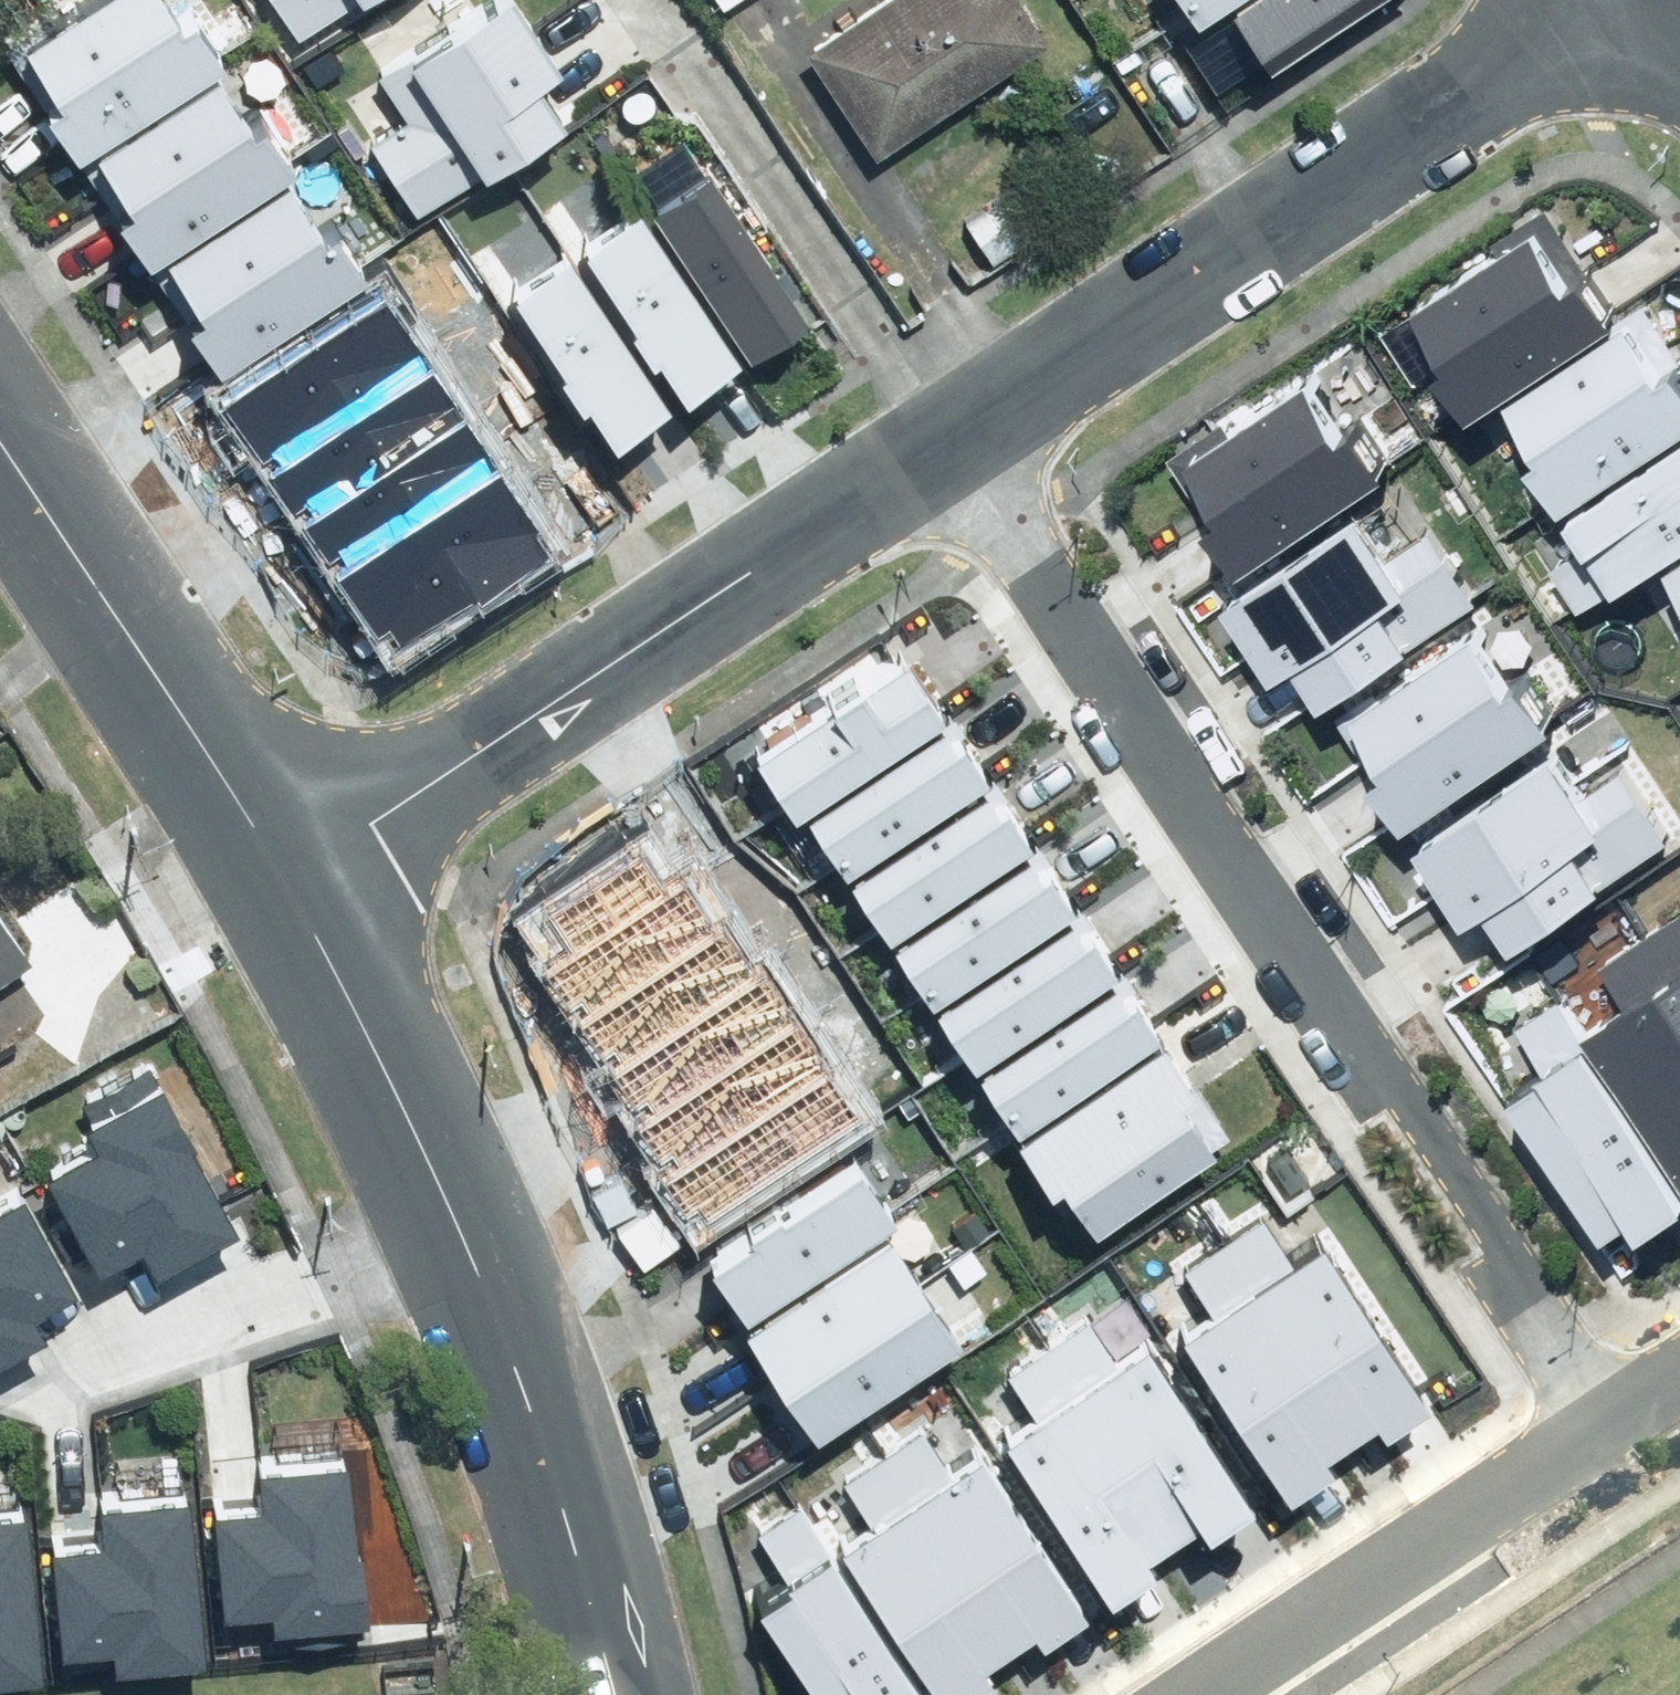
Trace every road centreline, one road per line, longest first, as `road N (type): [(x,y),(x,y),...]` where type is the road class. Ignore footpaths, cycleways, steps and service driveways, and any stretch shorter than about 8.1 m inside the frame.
road 1 (residential): [(949,435),(1626,1427)]
road 2 (tertiary): [(607,1694),(544,1460),(483,1300),(289,876)]
road 3 (residential): [(289,876),(949,435)]
road 4 (residential): [(949,435),(1601,0)]
road 5 (tertiary): [(289,876),(0,443)]
road 6 (residential): [(1217,1694),(1626,1427)]

